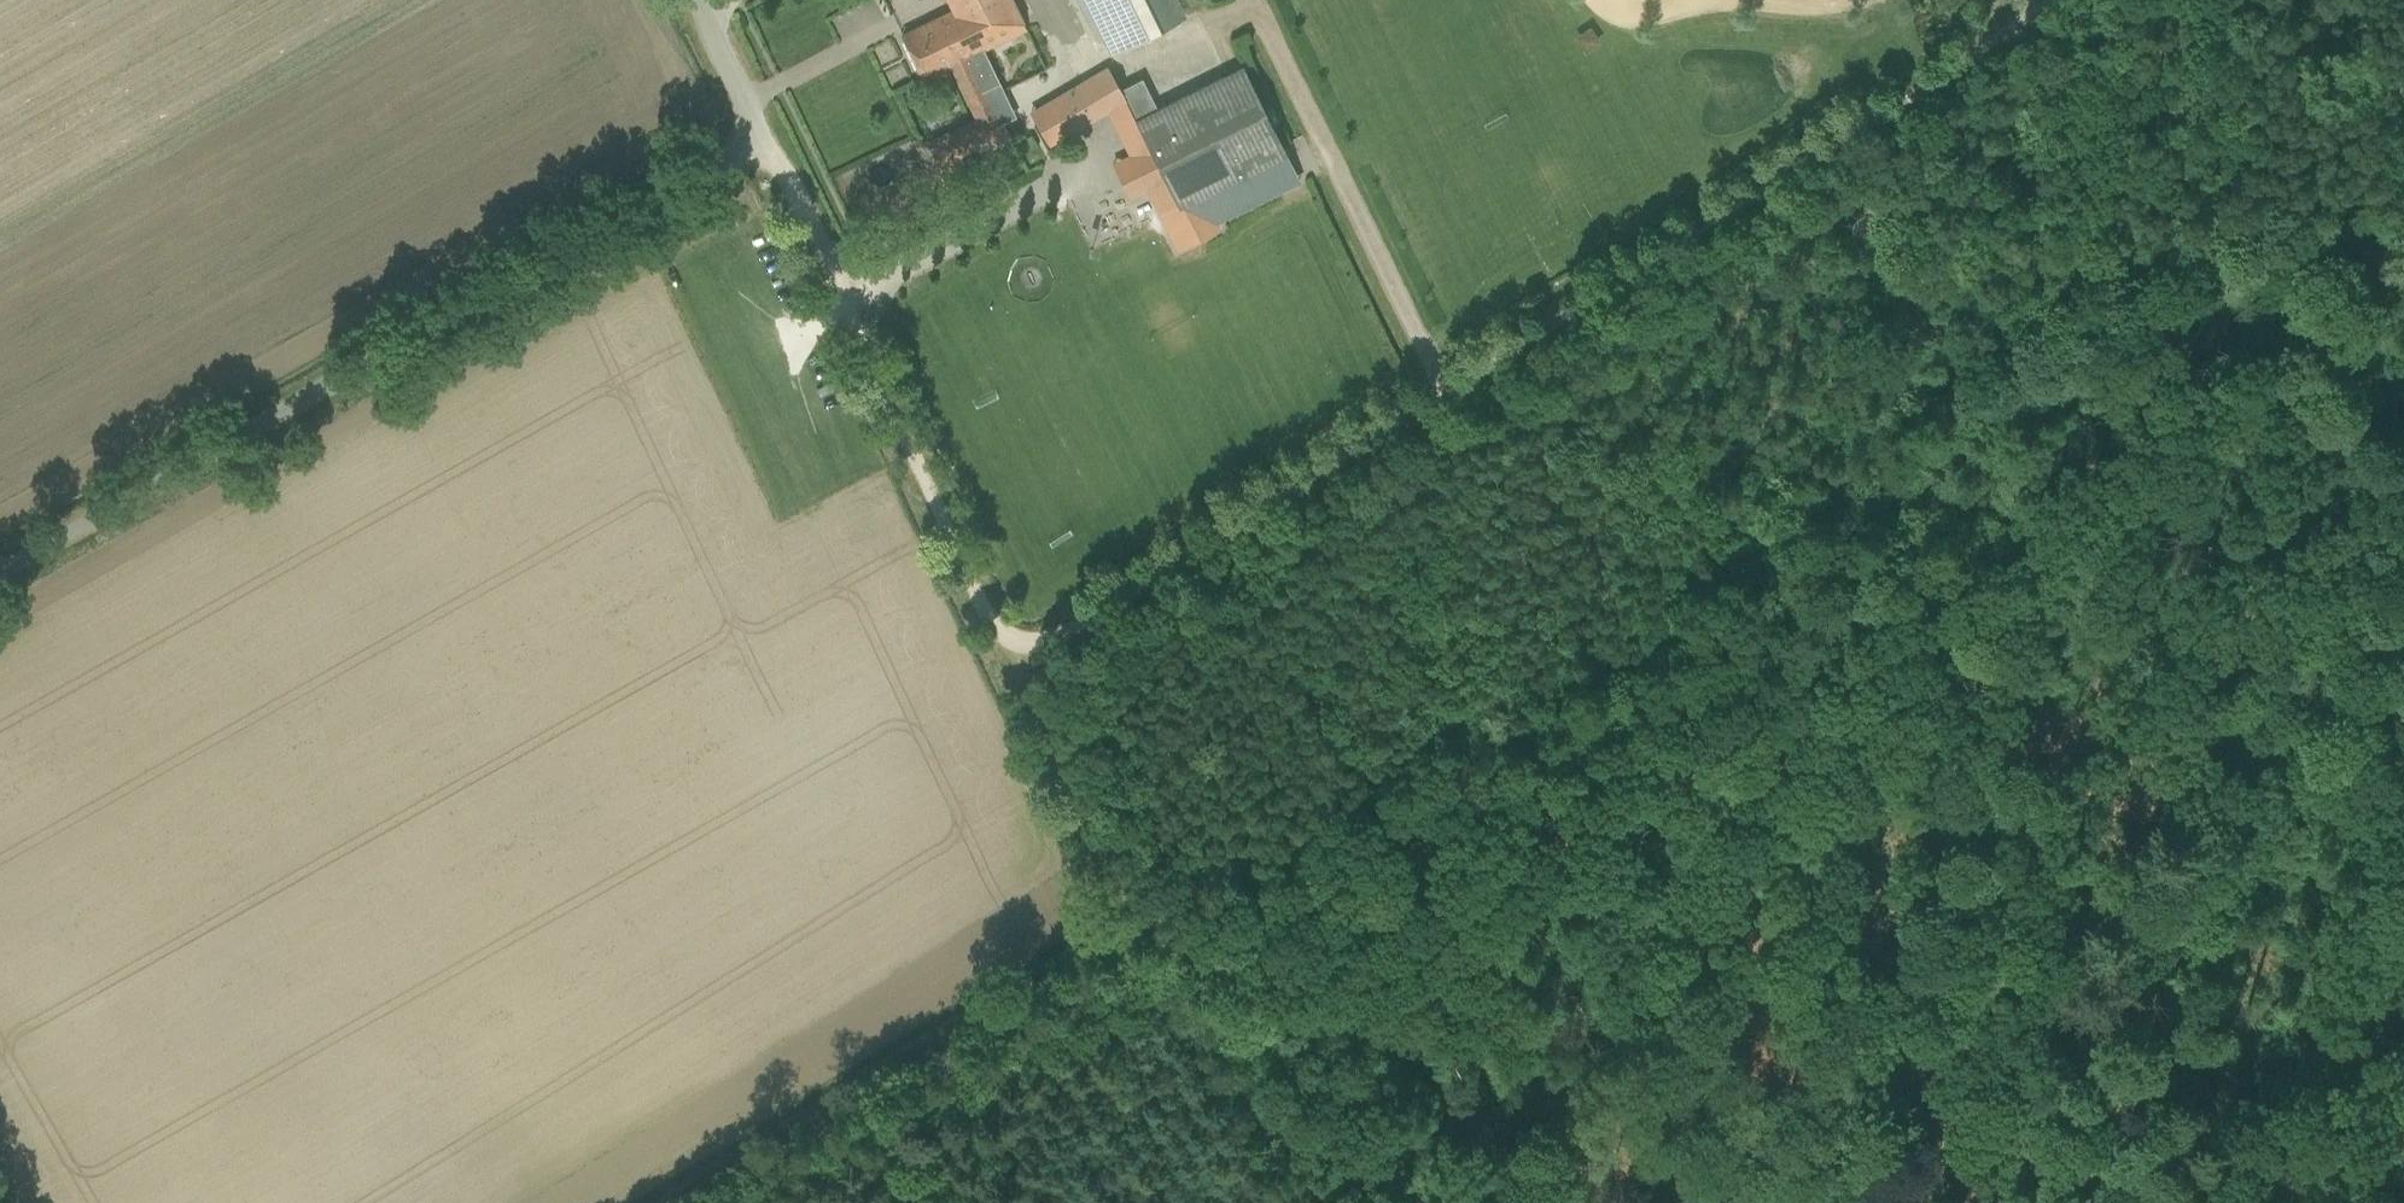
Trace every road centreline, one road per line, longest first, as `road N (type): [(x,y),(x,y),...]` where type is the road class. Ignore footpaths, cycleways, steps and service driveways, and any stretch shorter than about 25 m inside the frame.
road 1 (track): [(1000,666),(2070,0)]
road 2 (unclassified): [(0,568),(657,204),(741,146),(741,124),(675,0)]
road 3 (track): [(741,146),(1000,666)]

